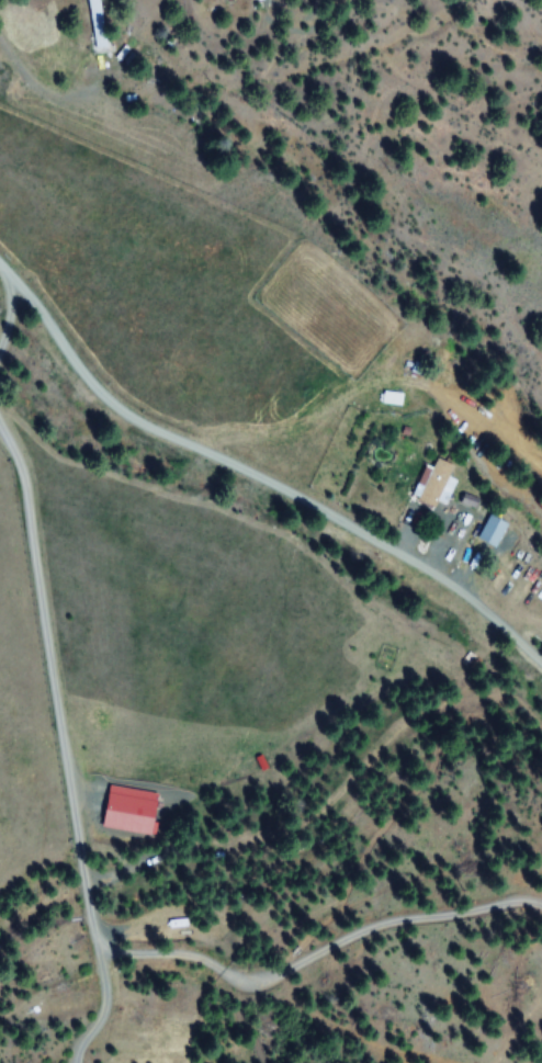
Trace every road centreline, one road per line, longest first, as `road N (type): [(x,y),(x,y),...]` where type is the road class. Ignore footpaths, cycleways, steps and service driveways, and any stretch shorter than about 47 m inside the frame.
road 1 (residential): [(42,312),(109,404),(398,552),(541,650)]

